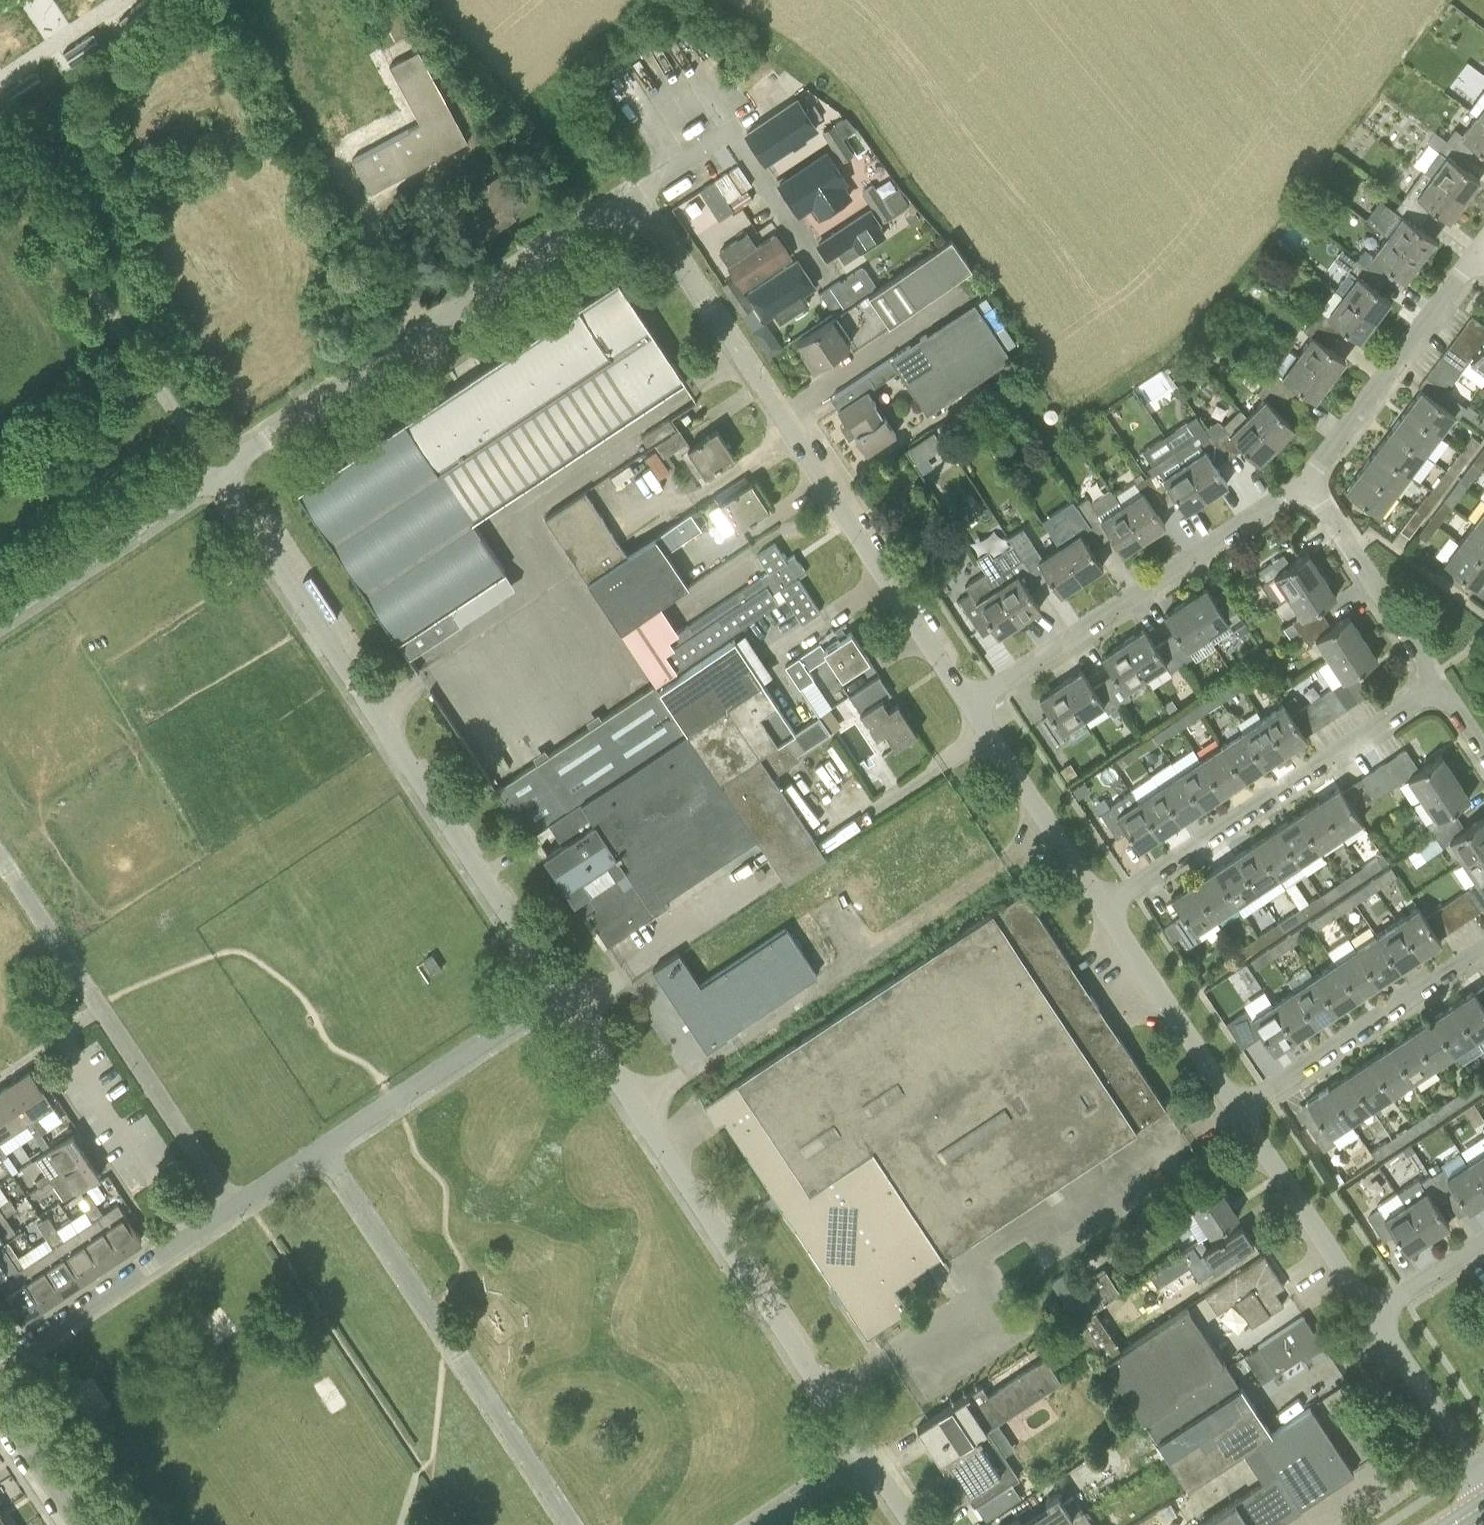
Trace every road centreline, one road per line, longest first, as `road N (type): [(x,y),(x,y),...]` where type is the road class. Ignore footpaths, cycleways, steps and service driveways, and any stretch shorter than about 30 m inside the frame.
road 1 (residential): [(556,995),(218,472)]
road 2 (residential): [(969,703),(635,197)]
road 3 (residential): [(864,1456),(556,995)]
road 4 (residential): [(218,472),(635,197)]
road 5 (residential): [(567,1524),(323,1147)]
road 6 (residential): [(233,1208),(0,853)]
road 7 (residential): [(969,703),(1308,482)]
road 8 (residential): [(1105,909),(1440,685)]
road 9 (residential): [(1243,1117),(1483,946)]
road 10 (residential): [(1308,482),(1483,256)]
road 11 (residential): [(0,1367),(233,1208)]
road 12 (residential): [(323,1147),(556,995)]
road 13 (residential): [(0,616),(218,472)]
road 14 (residential): [(1243,1117),(1105,909)]
road 15 (residential): [(1105,909),(969,703)]
road 16 (residential): [(1440,685),(1308,482)]
road 17 (residential): [(1374,1314),(1243,1117)]
road 18 (residential): [(1483,1482),(1374,1314)]
road 19 (residential): [(83,1524),(0,1401)]
road 20 (residential): [(1374,1314),(1483,1242)]
road 21 (residential): [(764,1524),(864,1456)]

